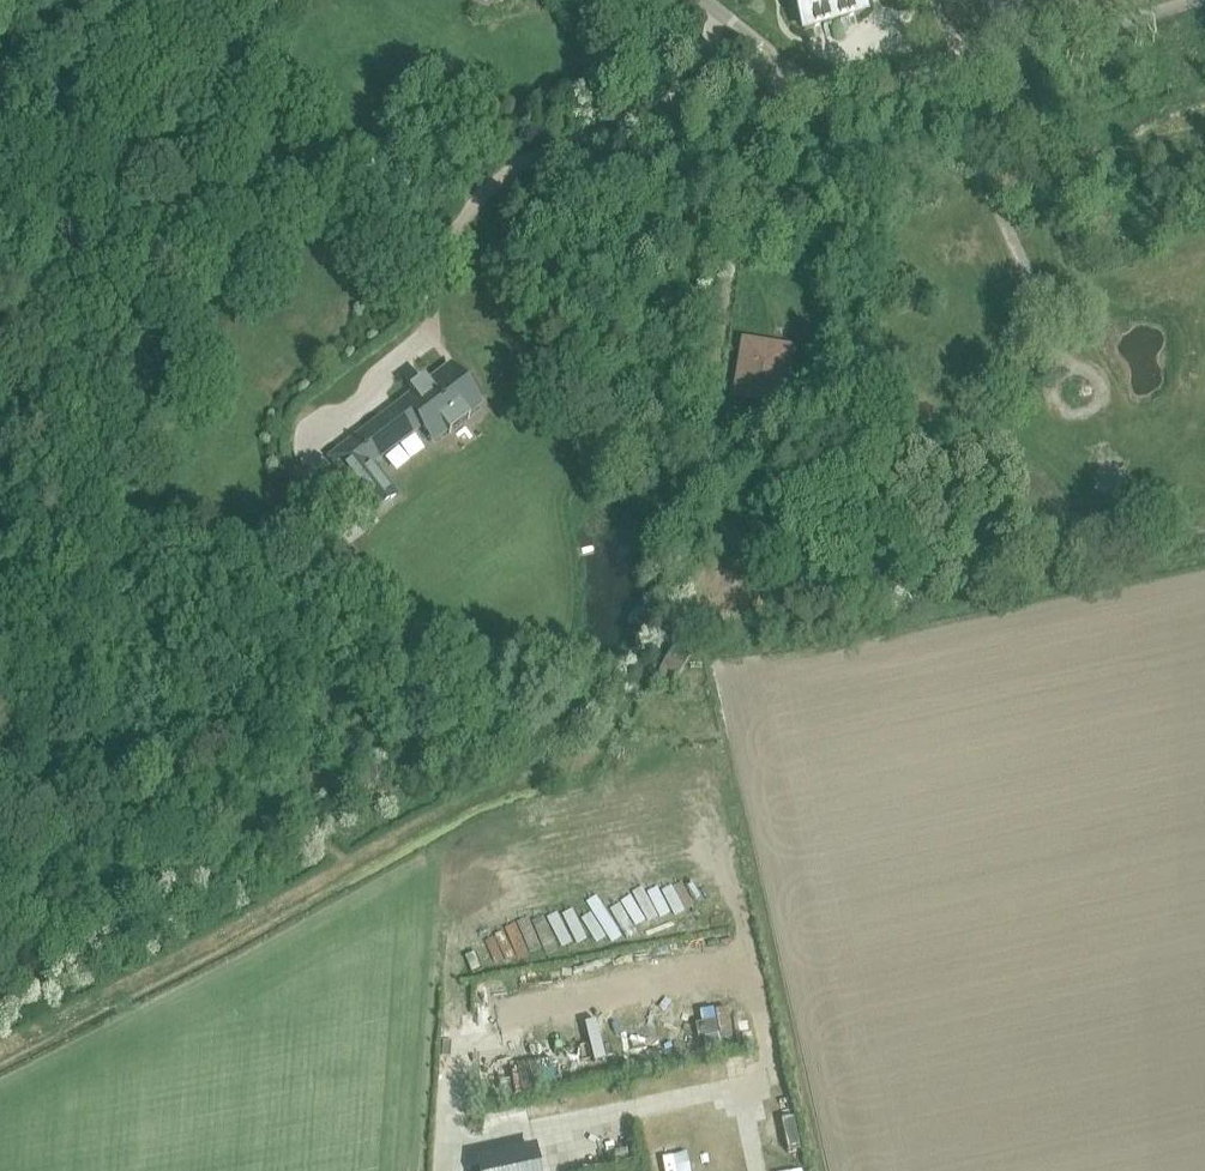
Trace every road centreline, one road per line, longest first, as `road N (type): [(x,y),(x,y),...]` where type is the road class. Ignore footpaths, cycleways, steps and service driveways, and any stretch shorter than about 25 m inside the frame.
road 1 (track): [(528,1049),(459,1062),(452,1156),(737,1088),(756,1170)]
road 2 (secondary): [(0,246),(32,0)]

